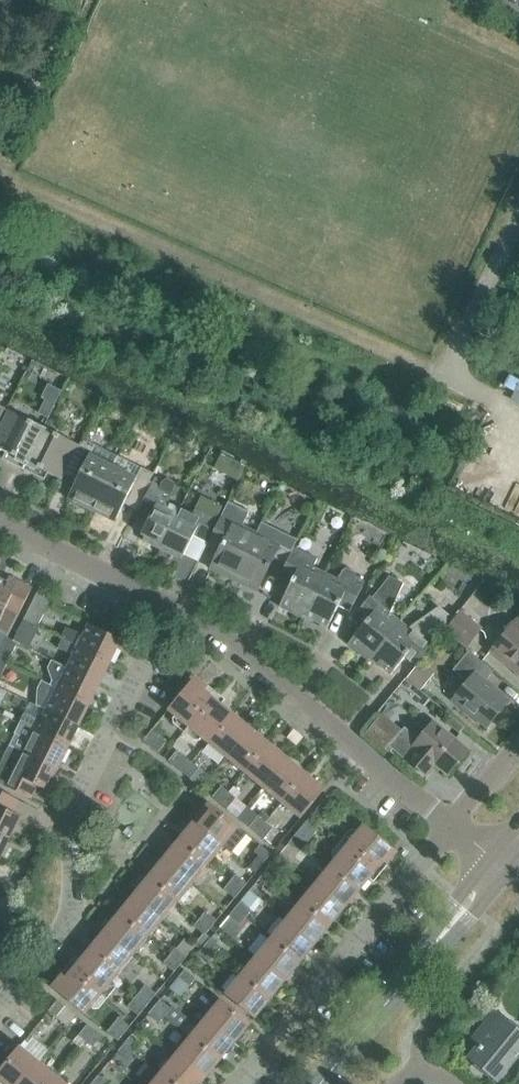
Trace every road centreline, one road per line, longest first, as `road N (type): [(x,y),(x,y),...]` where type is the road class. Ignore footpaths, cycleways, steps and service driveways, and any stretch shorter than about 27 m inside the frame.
road 1 (residential): [(0,1016),(78,919),(78,807),(178,617)]
road 2 (residential): [(450,829),(178,617)]
road 3 (residential): [(240,1083),(450,829)]
road 4 (tertiary): [(327,1083),(505,869)]
road 5 (residential): [(178,617),(0,525)]

